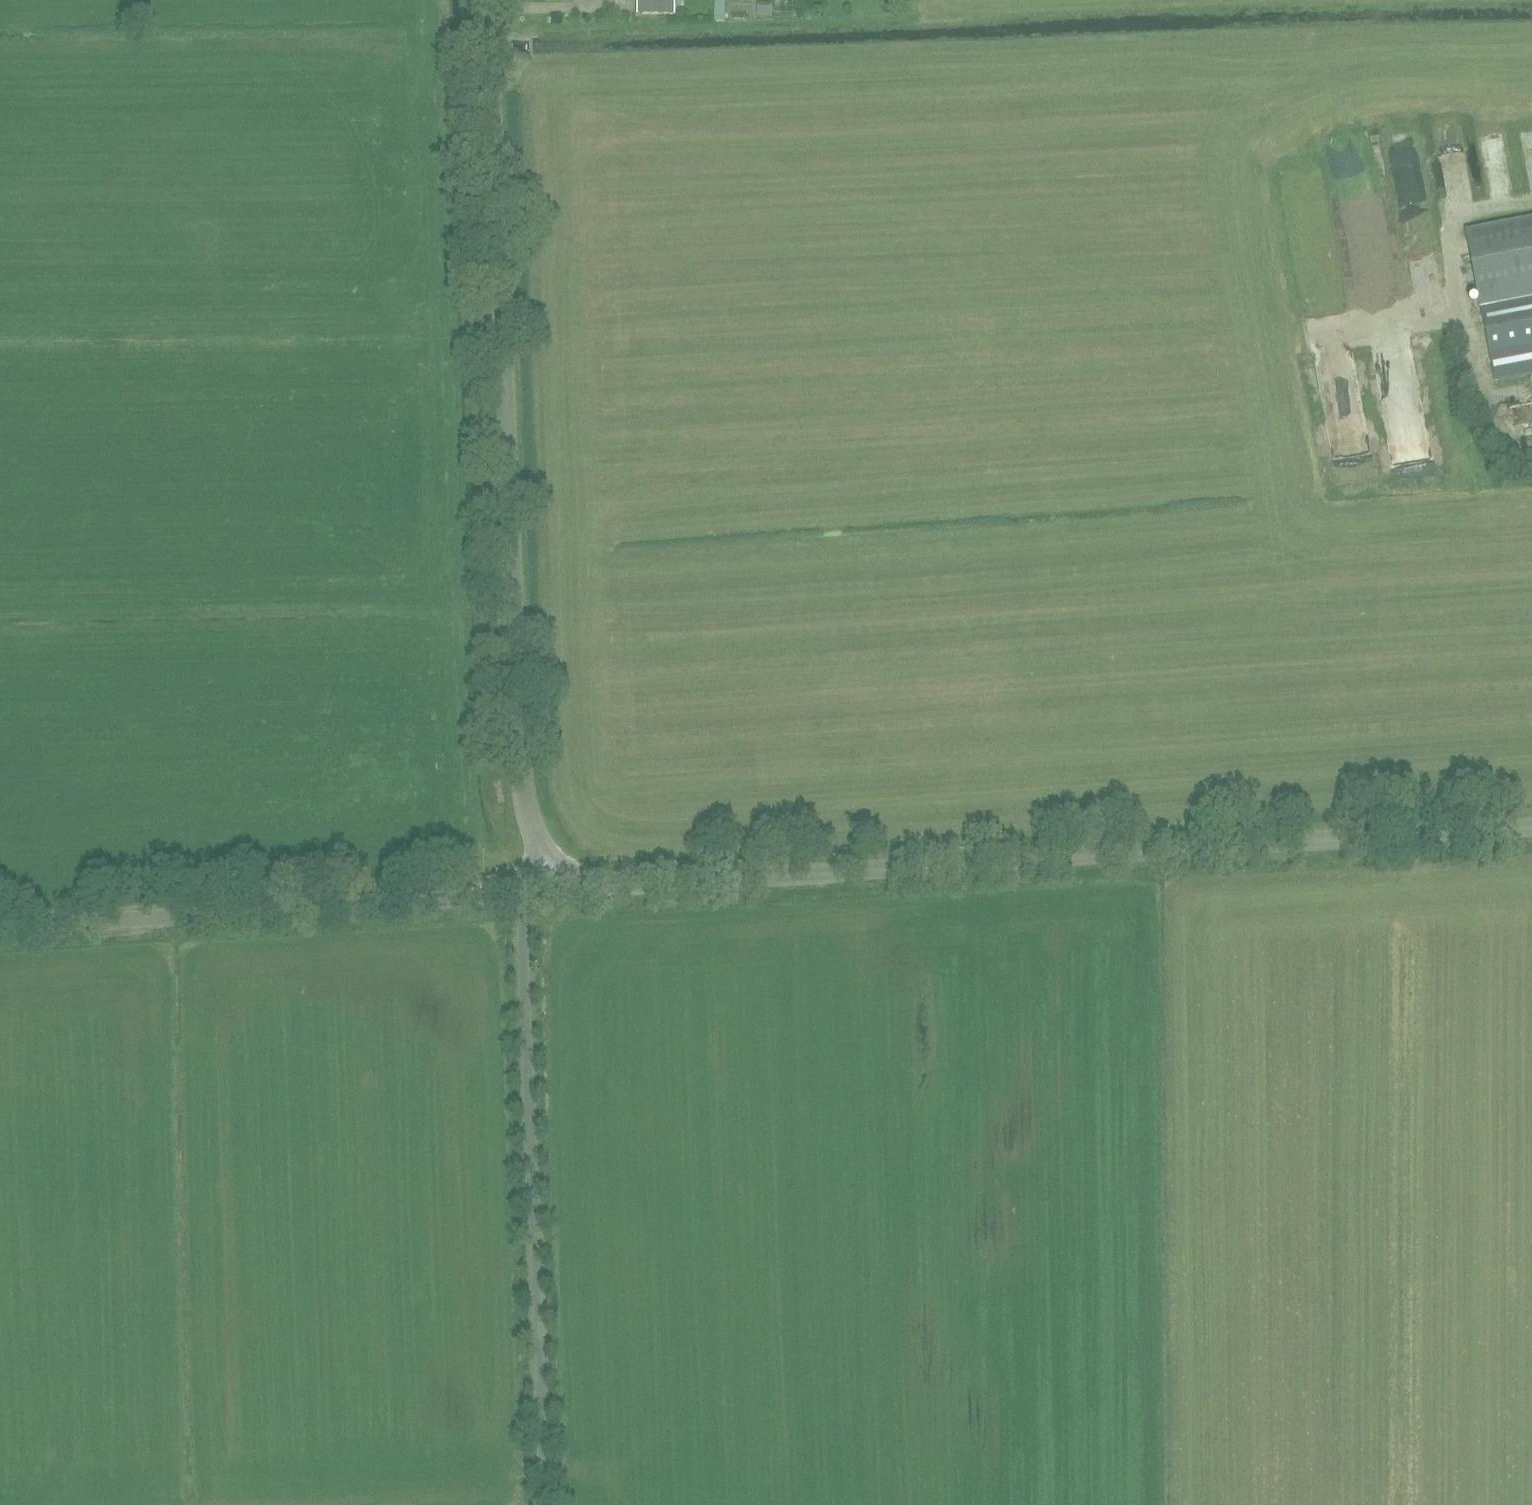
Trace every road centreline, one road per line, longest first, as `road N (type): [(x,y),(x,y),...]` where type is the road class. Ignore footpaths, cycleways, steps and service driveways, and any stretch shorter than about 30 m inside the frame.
road 1 (unclassified): [(556,868),(606,887),(1531,828)]
road 2 (unclassified): [(556,868),(537,846),(522,769),(486,0)]
road 3 (unclassified): [(0,927),(506,895),(556,868)]

